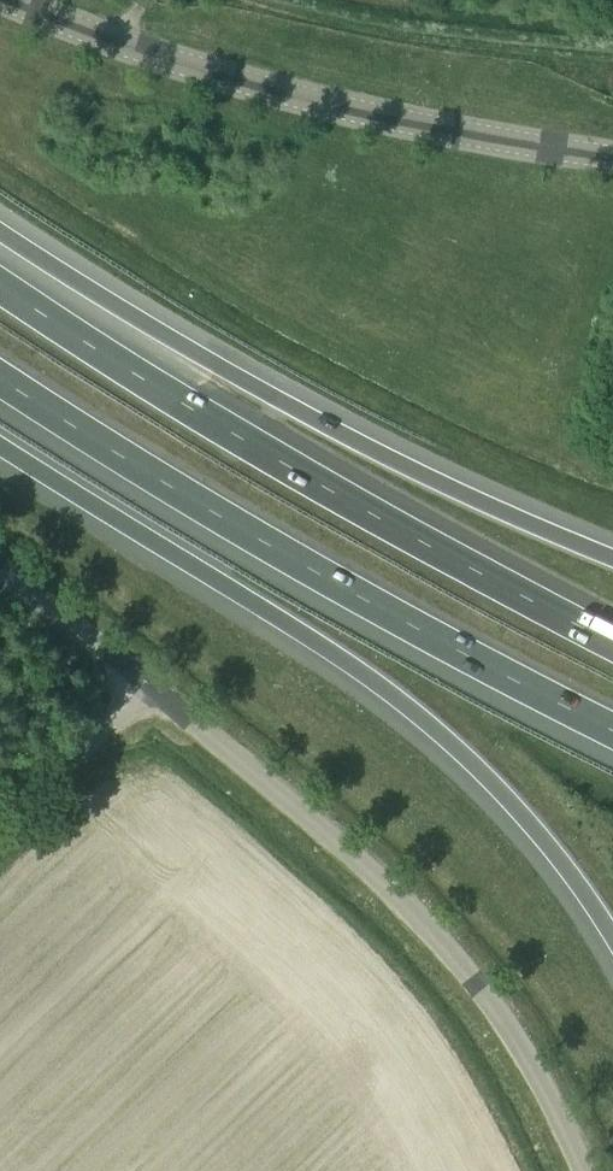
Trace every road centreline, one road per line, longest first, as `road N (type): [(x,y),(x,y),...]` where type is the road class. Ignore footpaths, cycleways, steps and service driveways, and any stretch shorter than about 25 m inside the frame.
road 1 (motorway): [(0,444),(363,670),(433,722),(563,855),(612,931)]
road 2 (motorway): [(612,640),(331,489),(0,280)]
road 3 (motorway): [(0,379),(255,539),(612,733)]
road 4 (motorway): [(612,555),(322,421),(0,229)]
road 5 (tertiary): [(582,1170),(551,1103),(477,984),(357,859),(148,683)]
road 6 (tertiary): [(612,159),(416,125),(223,74),(20,0)]
road 7 (unclassified): [(0,827),(148,683)]
road 8 (tertiary): [(148,683),(0,570)]

